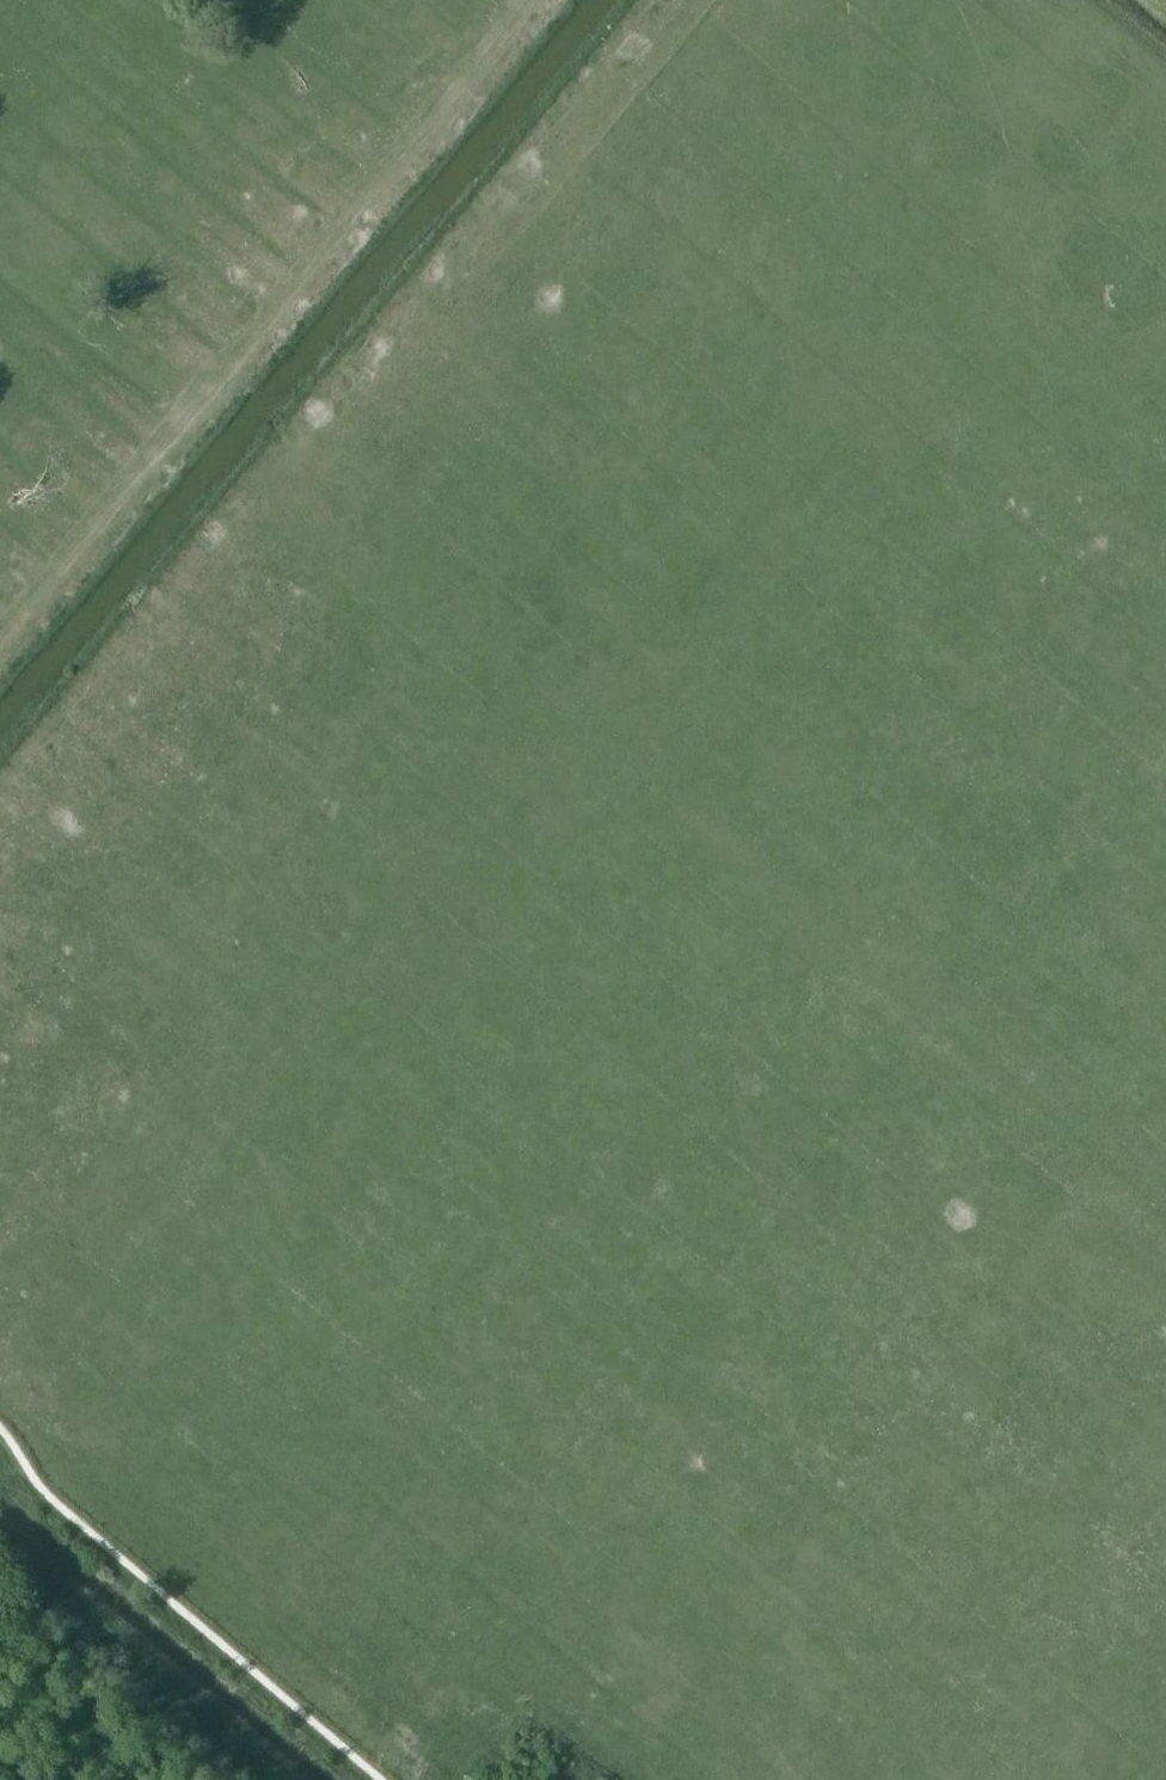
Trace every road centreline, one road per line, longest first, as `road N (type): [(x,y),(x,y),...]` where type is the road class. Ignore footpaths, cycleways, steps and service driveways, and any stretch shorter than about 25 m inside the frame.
road 1 (track): [(0,660),(437,130),(530,0)]

